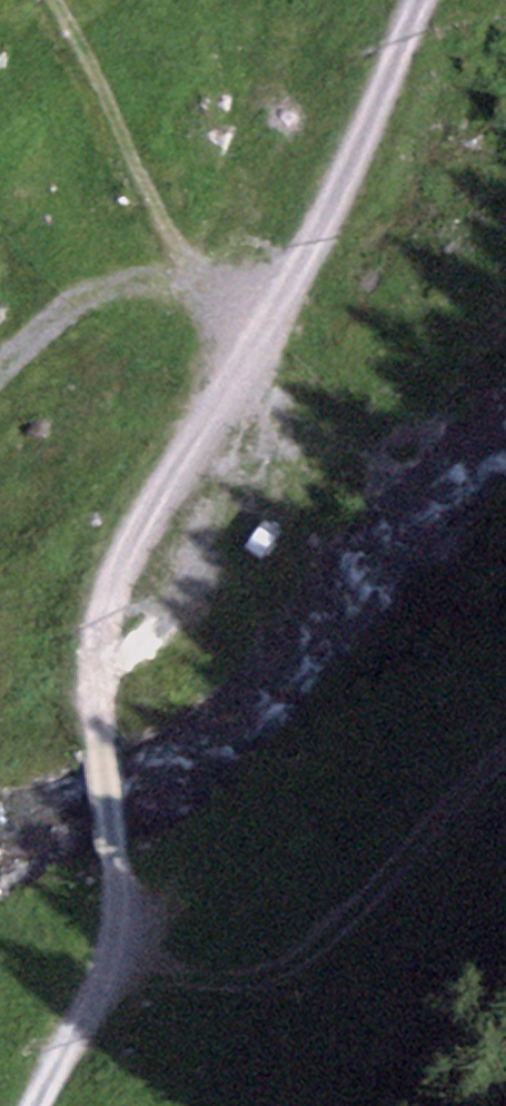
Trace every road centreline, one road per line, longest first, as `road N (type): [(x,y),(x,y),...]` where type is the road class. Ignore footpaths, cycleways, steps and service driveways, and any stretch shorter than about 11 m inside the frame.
road 1 (track): [(245,370),(129,545),(103,609),(100,735),(115,854),(115,938),(105,982)]
road 2 (track): [(105,982),(198,992),(262,978),(330,931),(505,744)]
road 3 (track): [(245,370),(311,247),(416,0)]
road 4 (track): [(105,982),(39,1105)]

